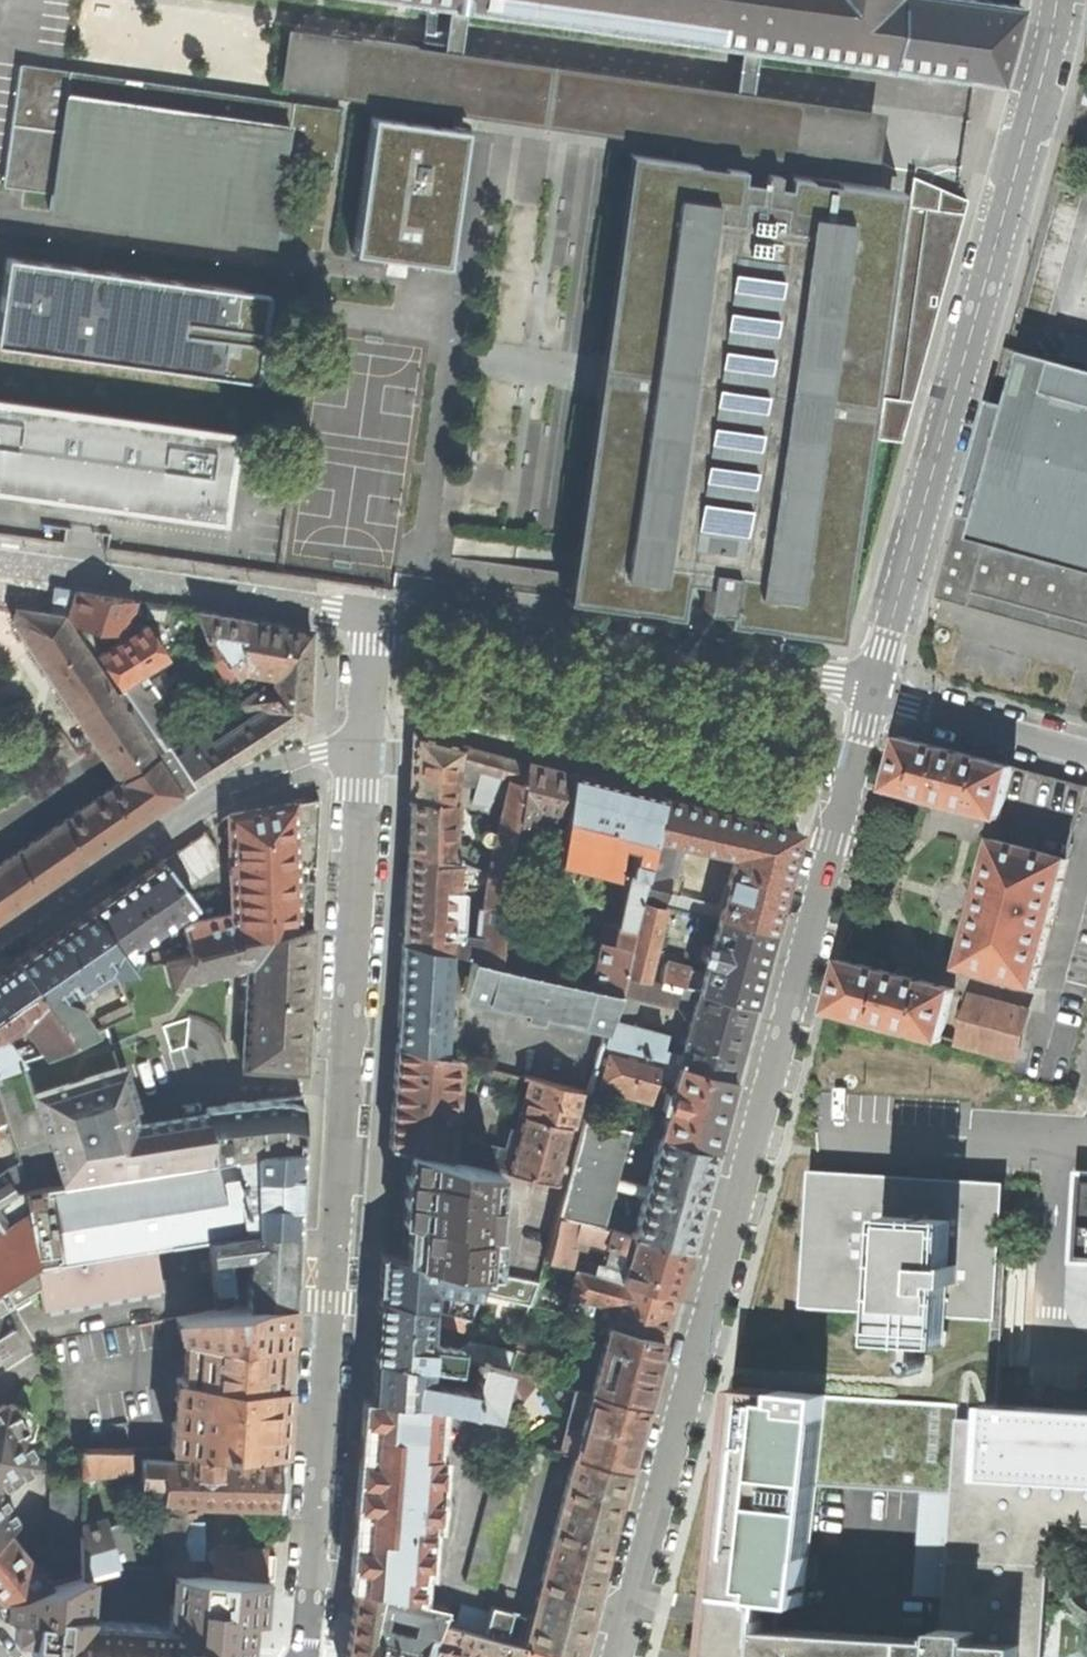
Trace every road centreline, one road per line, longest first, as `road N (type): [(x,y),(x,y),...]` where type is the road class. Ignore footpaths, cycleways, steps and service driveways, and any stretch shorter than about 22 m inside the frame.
road 1 (residential): [(619,1656),(875,693)]
road 2 (residential): [(300,1656),(344,1146),(365,744)]
road 3 (residential): [(875,693),(1057,0)]
road 4 (unclassified): [(875,693),(723,662),(375,614)]
road 5 (residential): [(0,939),(235,782),(365,744)]
road 6 (residential): [(365,744),(375,614)]

